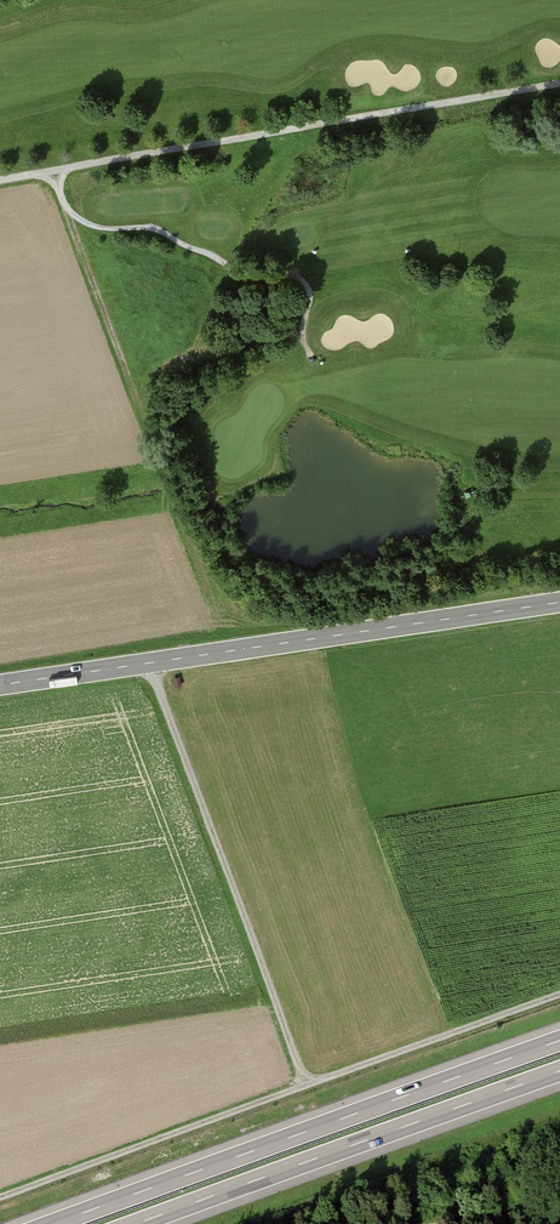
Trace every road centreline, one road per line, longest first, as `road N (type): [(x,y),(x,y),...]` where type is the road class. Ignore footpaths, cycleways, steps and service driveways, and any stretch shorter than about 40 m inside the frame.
road 1 (track): [(0,1204),(559,1003)]
road 2 (track): [(559,85),(0,183)]
road 3 (primary): [(0,687),(559,604)]
road 4 (motorway): [(559,1041),(53,1223)]
road 5 (track): [(318,1089),(151,665)]
road 6 (motorway): [(135,1223),(559,1071)]
road 7 (track): [(54,173),(63,204),(90,225),(156,229),(247,277),(304,282),(310,295),(301,334),(312,356)]
road 8 (track): [(63,204),(185,538)]

